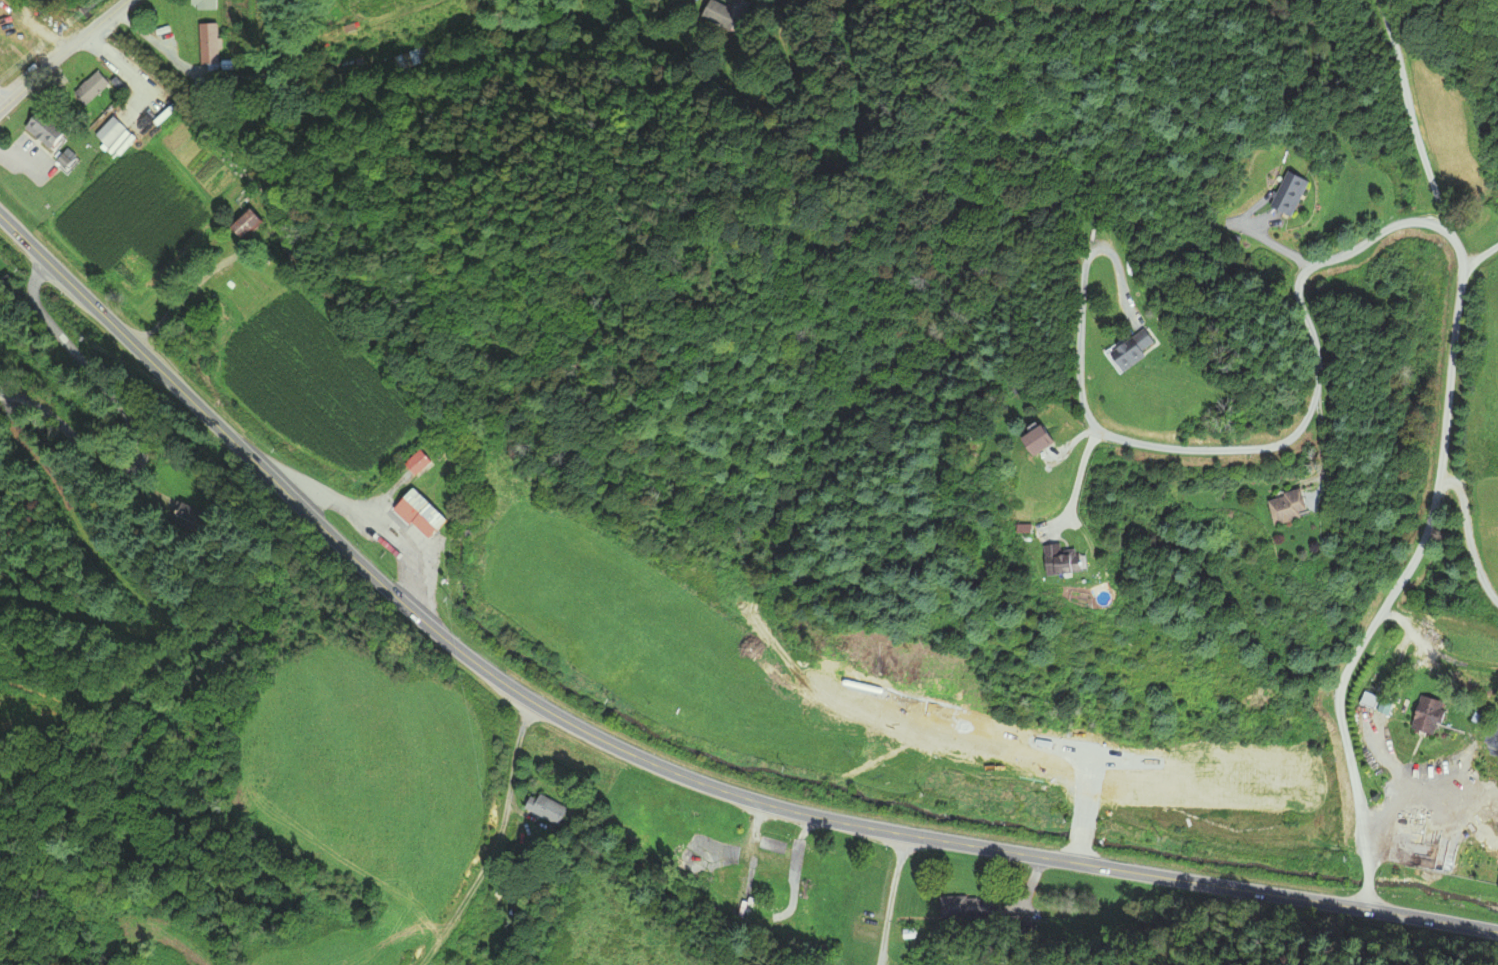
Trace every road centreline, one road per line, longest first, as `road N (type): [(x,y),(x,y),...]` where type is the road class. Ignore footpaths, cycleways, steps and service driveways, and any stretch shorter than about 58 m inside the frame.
road 1 (primary): [(1423,918),(822,818),(714,789),(608,744),(467,658),(382,587),(0,215)]
road 2 (residential): [(1368,876),(1339,690),(1425,533),(1443,448),(1461,255),(1447,230),(1419,220),(1310,268),(1297,290),(1317,362),(1302,425),(1272,446),(1178,449),(1108,436),(1087,417),(1080,354),(1085,264),(1094,245)]
road 3 (residential): [(47,261),(33,280),(34,305),(132,426),(138,465),(112,466),(42,409),(0,392)]

